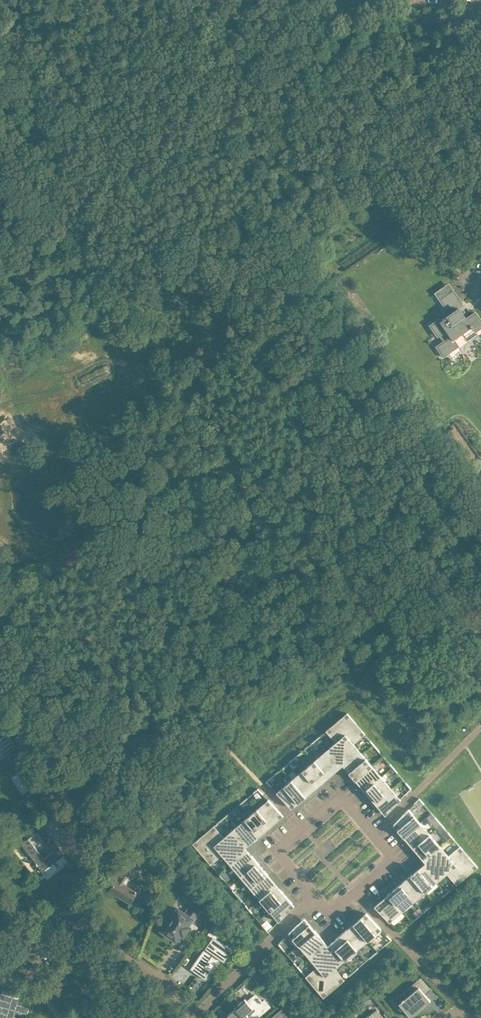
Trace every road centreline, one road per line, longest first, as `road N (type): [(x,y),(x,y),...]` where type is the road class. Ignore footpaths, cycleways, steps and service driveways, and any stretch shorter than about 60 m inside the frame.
road 1 (residential): [(315,895),(330,914),(394,861),(340,796),(276,850)]
road 2 (residential): [(193,1017),(162,981),(93,931),(33,950),(0,911)]
road 3 (residential): [(193,1017),(315,895)]

